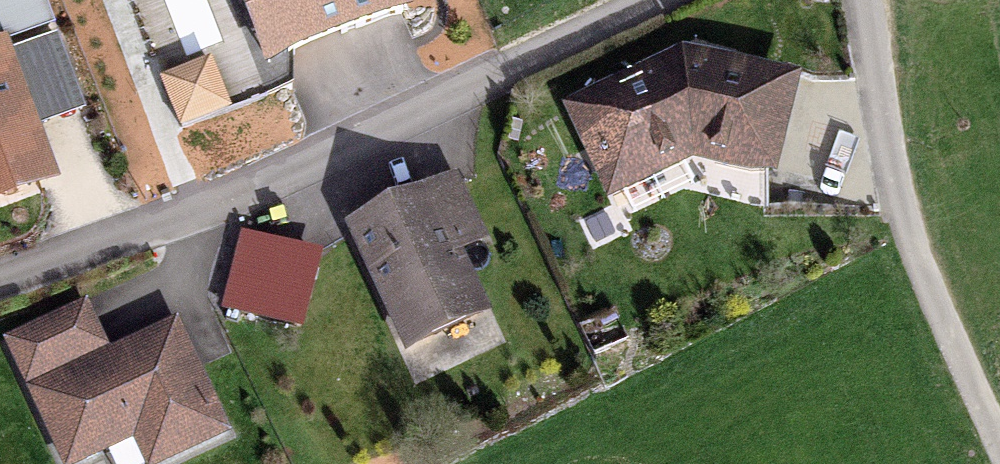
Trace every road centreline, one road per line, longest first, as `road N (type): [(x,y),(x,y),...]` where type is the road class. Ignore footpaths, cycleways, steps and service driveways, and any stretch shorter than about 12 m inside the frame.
road 1 (residential): [(676,0),(194,222),(0,286)]
road 2 (unclassified): [(999,453),(902,240),(860,0)]

